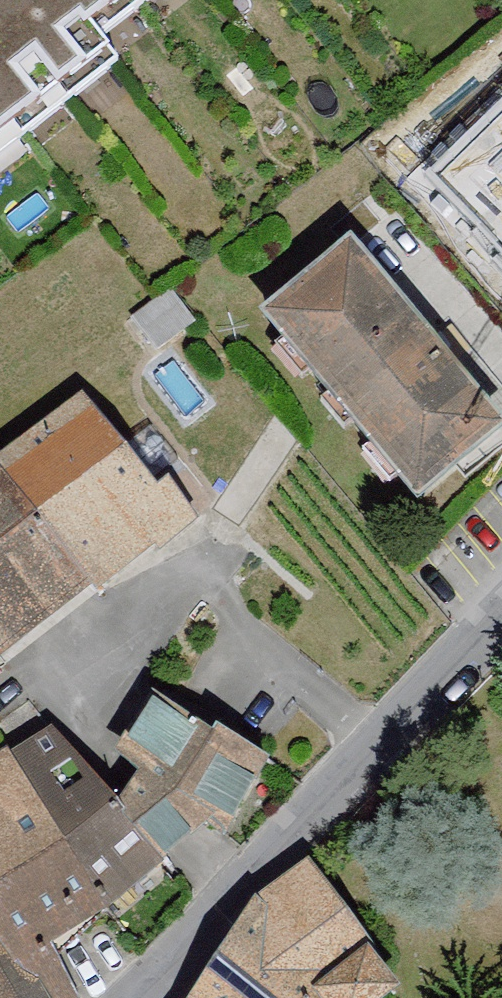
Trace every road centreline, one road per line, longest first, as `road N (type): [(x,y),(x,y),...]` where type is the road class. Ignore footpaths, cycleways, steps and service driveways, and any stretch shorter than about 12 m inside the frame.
road 1 (residential): [(148,997),(501,615)]

